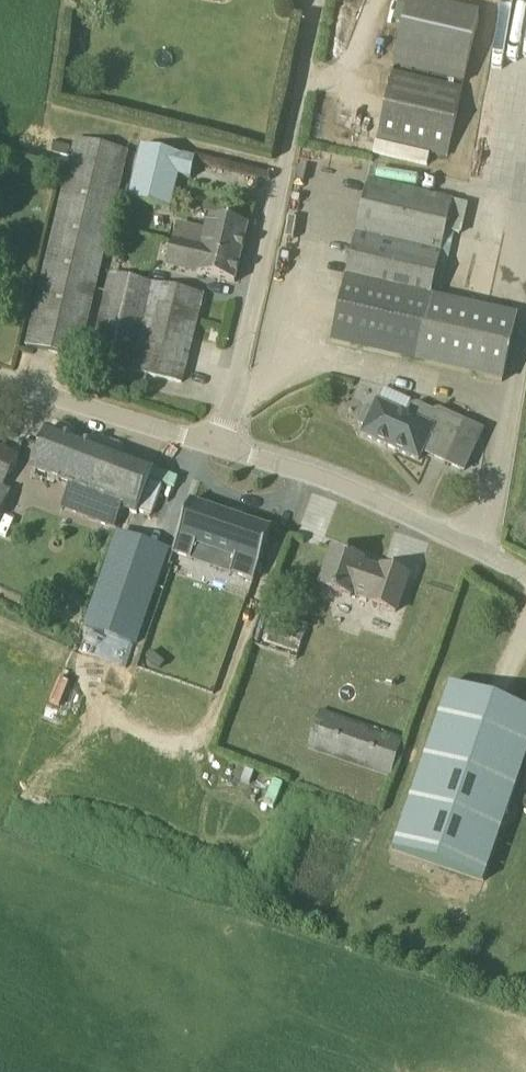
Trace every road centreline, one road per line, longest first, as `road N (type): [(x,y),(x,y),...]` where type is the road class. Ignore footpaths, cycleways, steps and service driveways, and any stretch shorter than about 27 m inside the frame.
road 1 (unclassified): [(224,447),(313,0)]
road 2 (unclassified): [(525,575),(350,488),(224,447)]
road 3 (unclassified): [(224,447),(0,379)]

